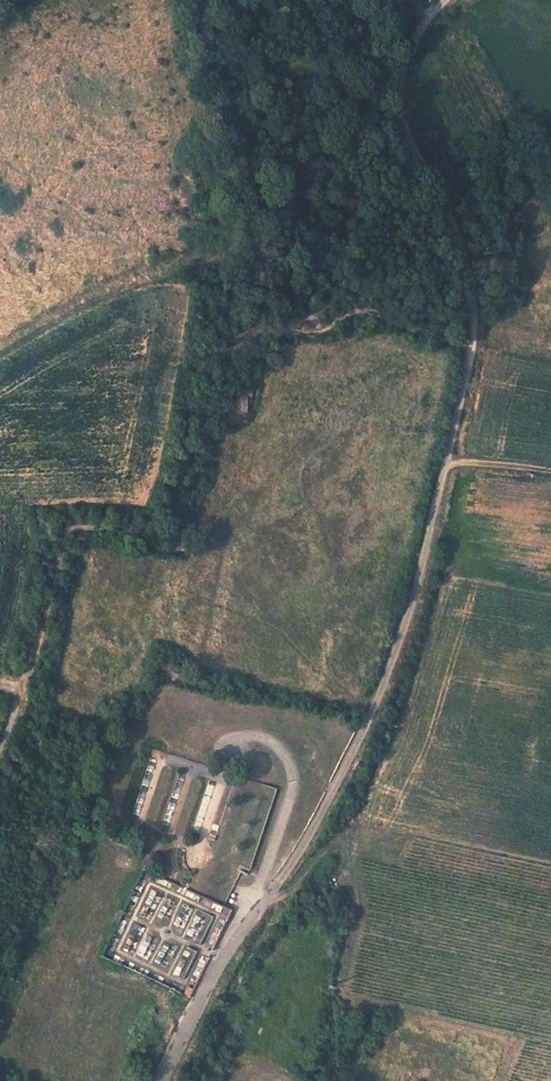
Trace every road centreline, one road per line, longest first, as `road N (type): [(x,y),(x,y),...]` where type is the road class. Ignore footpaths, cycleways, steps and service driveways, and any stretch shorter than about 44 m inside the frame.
road 1 (track): [(278,885),(362,735),(396,652),(473,345)]
road 2 (track): [(473,345),(472,293),(457,235),(404,120),(400,82),(413,43),(446,0)]
road 3 (unclassified): [(165,1080),(231,946),(278,885)]
road 4 (track): [(62,540),(23,687)]

